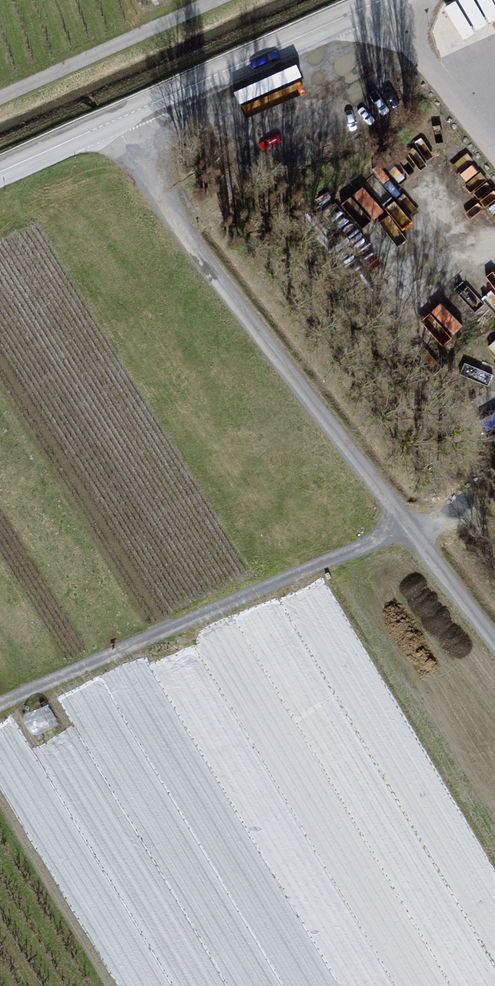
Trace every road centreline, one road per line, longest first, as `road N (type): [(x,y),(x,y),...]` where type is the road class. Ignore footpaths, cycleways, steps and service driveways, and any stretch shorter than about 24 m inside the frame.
road 1 (track): [(114,129),(233,304),(494,638)]
road 2 (track): [(494,499),(0,704)]
road 3 (secondary): [(0,179),(390,0)]
road 4 (track): [(0,105),(229,0)]
road 5 (track): [(494,150),(379,5)]

